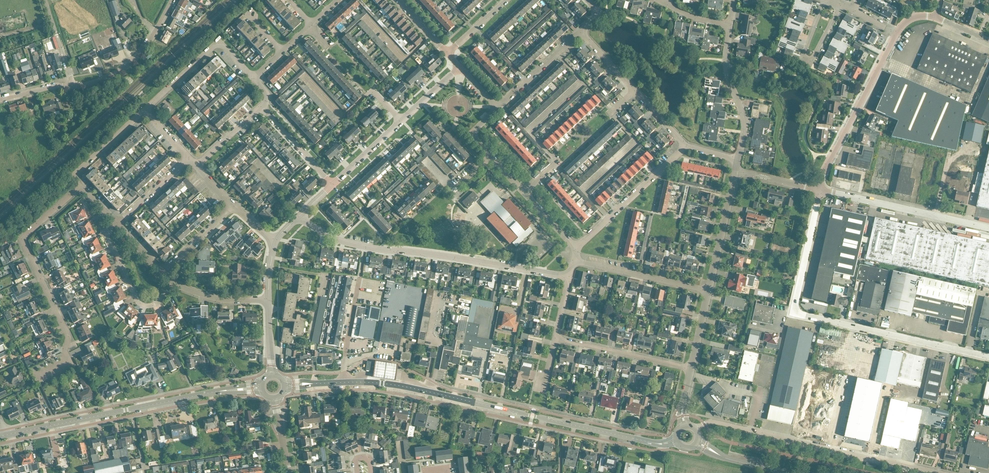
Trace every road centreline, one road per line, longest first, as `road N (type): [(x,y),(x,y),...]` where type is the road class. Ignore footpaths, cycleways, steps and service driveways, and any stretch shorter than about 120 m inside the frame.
road 1 (tertiary): [(677,440),(634,440),(419,389),(344,382)]
road 2 (unclassified): [(988,357),(797,312),(820,191)]
road 3 (residential): [(570,278),(366,247),(298,218)]
road 4 (tertiary): [(7,435),(261,387)]
road 5 (residential): [(37,381),(72,364),(69,336),(23,240),(77,182)]
road 6 (unclassified): [(933,472),(713,422),(696,429)]
road 7 (unclassified): [(820,191),(898,35)]
road 8 (unclassified): [(988,228),(820,191)]
road 9 (residential): [(145,112),(219,42),(255,79)]
road 10 (residential): [(577,248),(687,147)]
road 11 (unclassified): [(72,87),(108,79),(133,62),(172,0)]
road 12 (residential): [(691,368),(556,340)]
road 13 (residential): [(738,159),(746,123),(729,84),(732,26)]
road 14 (residential): [(709,290),(575,260)]
road 15 (residential): [(823,0),(805,55),(812,59),(842,6)]
road 16 (residential): [(174,283),(157,304),(140,304),(107,235)]

